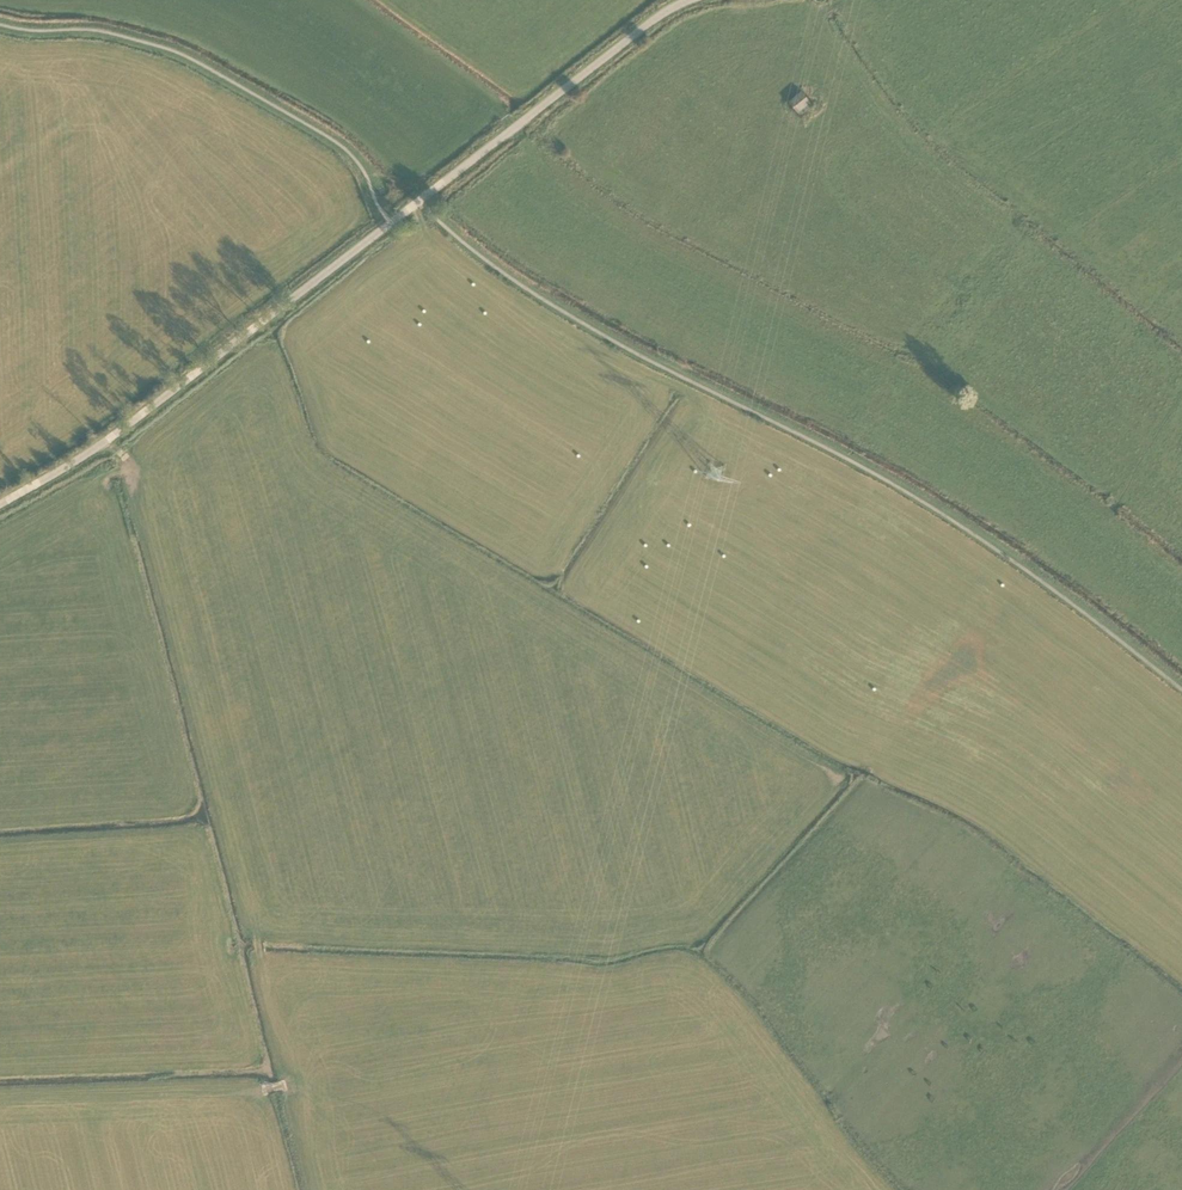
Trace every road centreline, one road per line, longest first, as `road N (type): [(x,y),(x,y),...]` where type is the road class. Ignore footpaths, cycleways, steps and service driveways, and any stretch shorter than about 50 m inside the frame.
road 1 (unclassified): [(0,502),(104,442),(687,0)]

